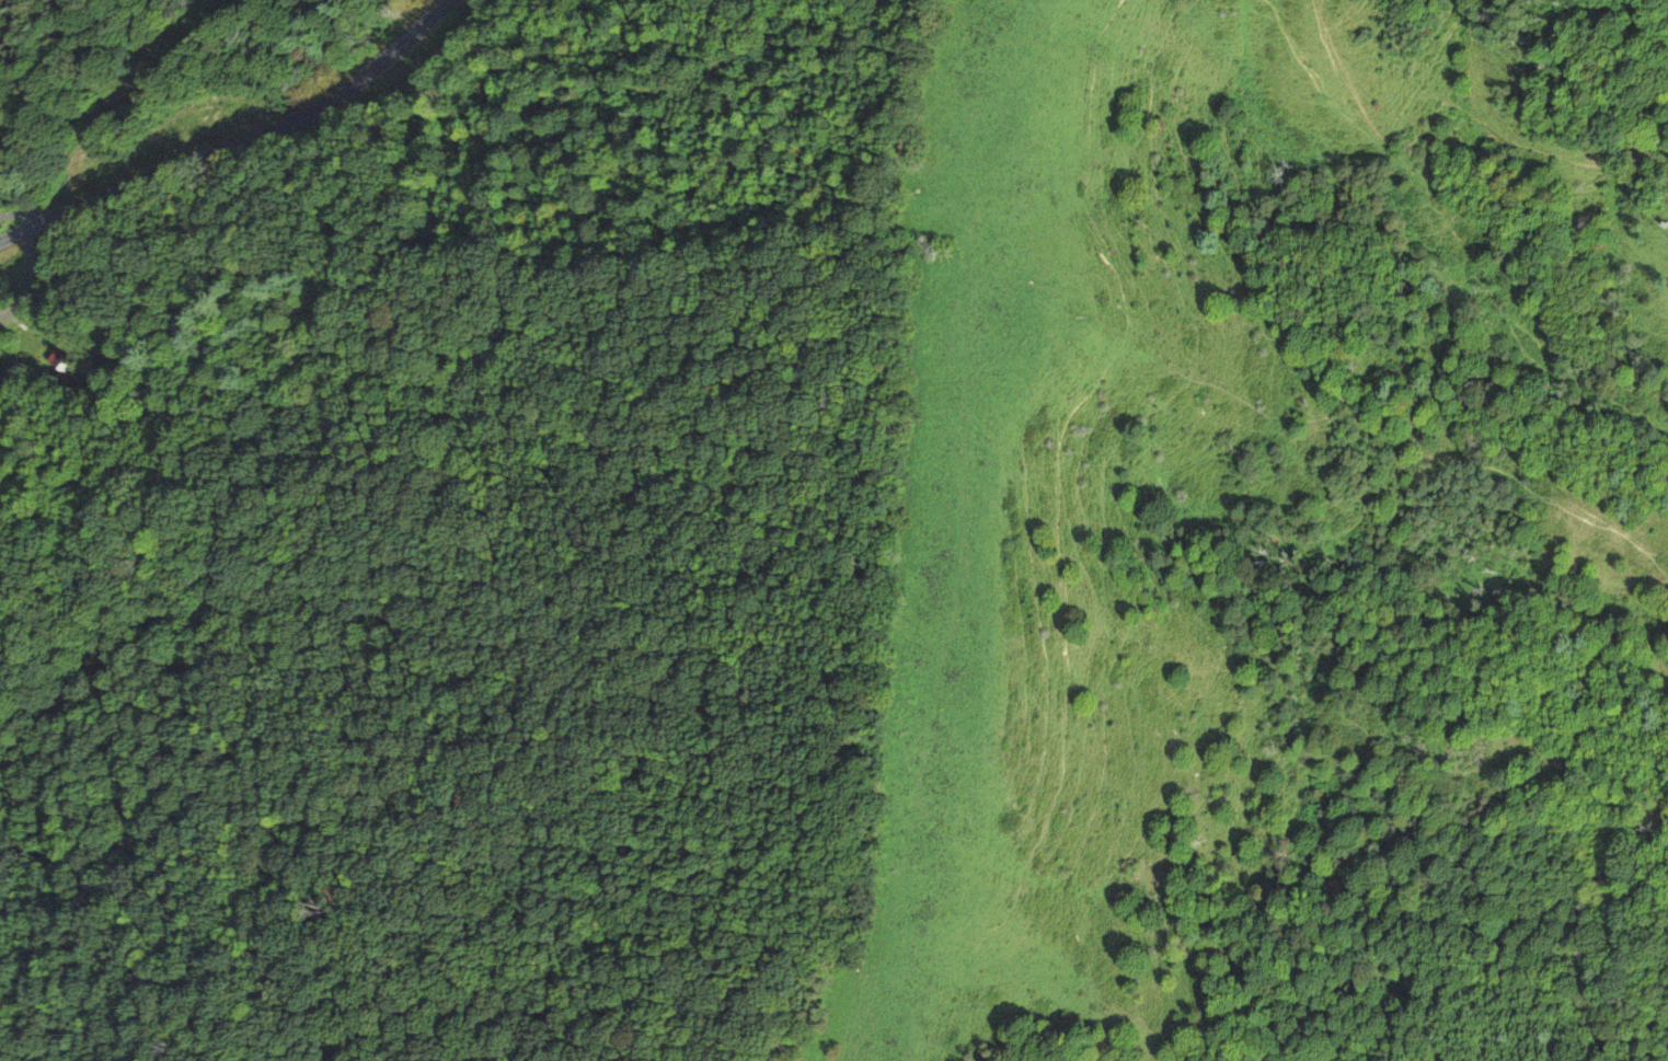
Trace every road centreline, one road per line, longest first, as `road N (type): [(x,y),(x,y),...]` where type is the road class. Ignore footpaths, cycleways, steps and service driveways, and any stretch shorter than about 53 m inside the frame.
road 1 (residential): [(0,240),(319,105),(450,0)]

